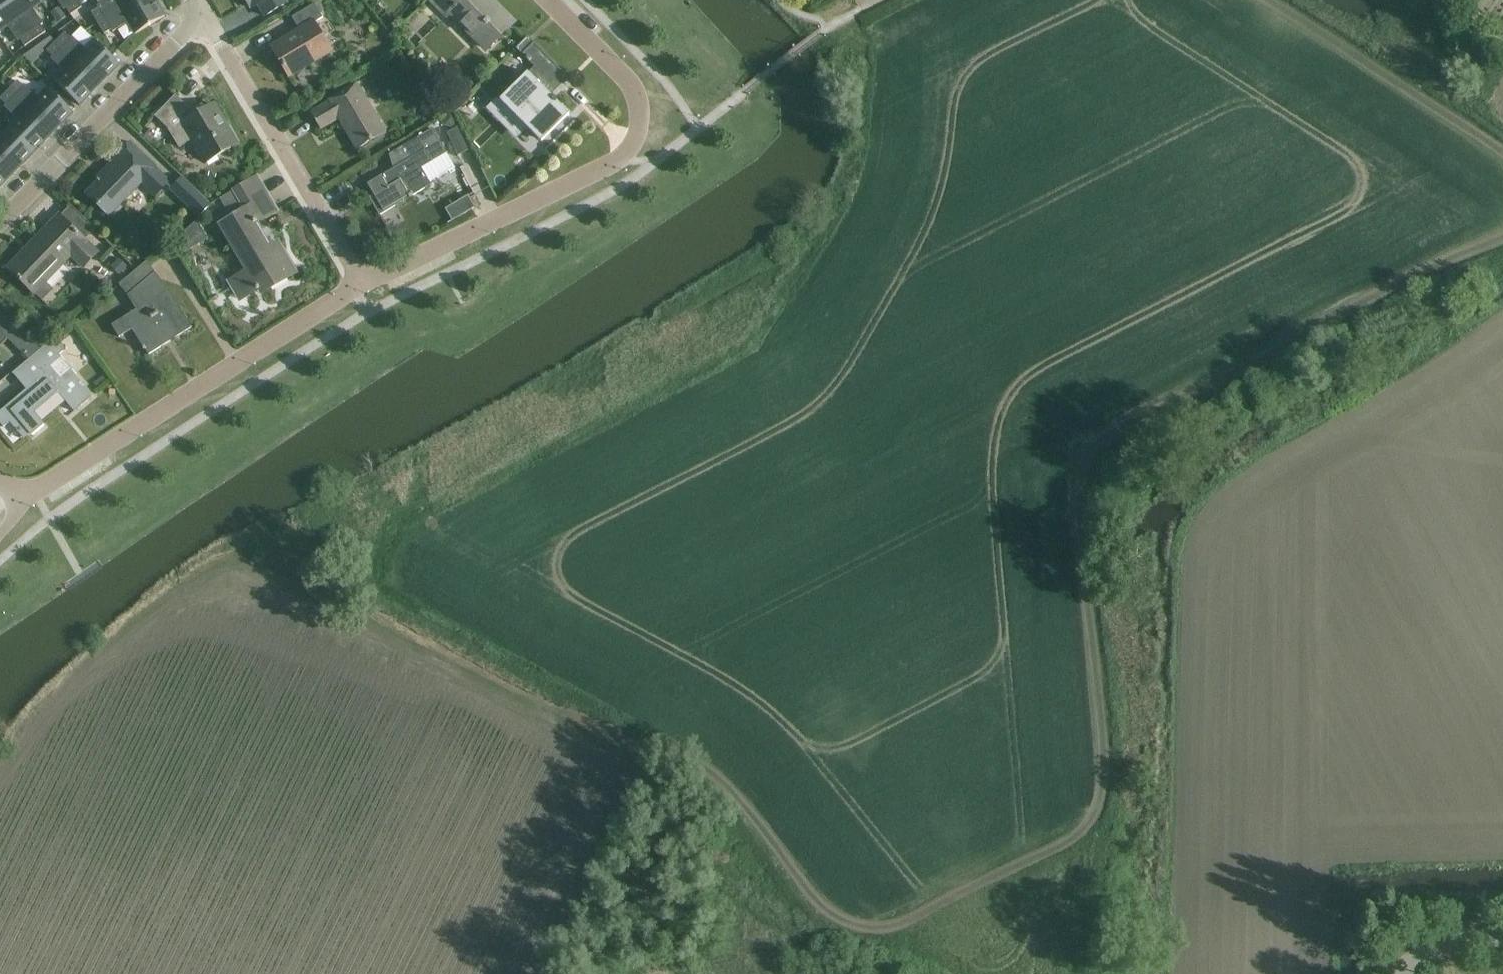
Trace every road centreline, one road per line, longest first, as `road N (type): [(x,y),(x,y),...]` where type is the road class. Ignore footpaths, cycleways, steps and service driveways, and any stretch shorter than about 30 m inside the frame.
road 1 (residential): [(364,284),(630,148),(640,115),(635,95),(547,0)]
road 2 (residential): [(23,503),(364,284)]
road 3 (residential): [(364,284),(206,22)]
road 4 (residential): [(0,225),(206,22)]

